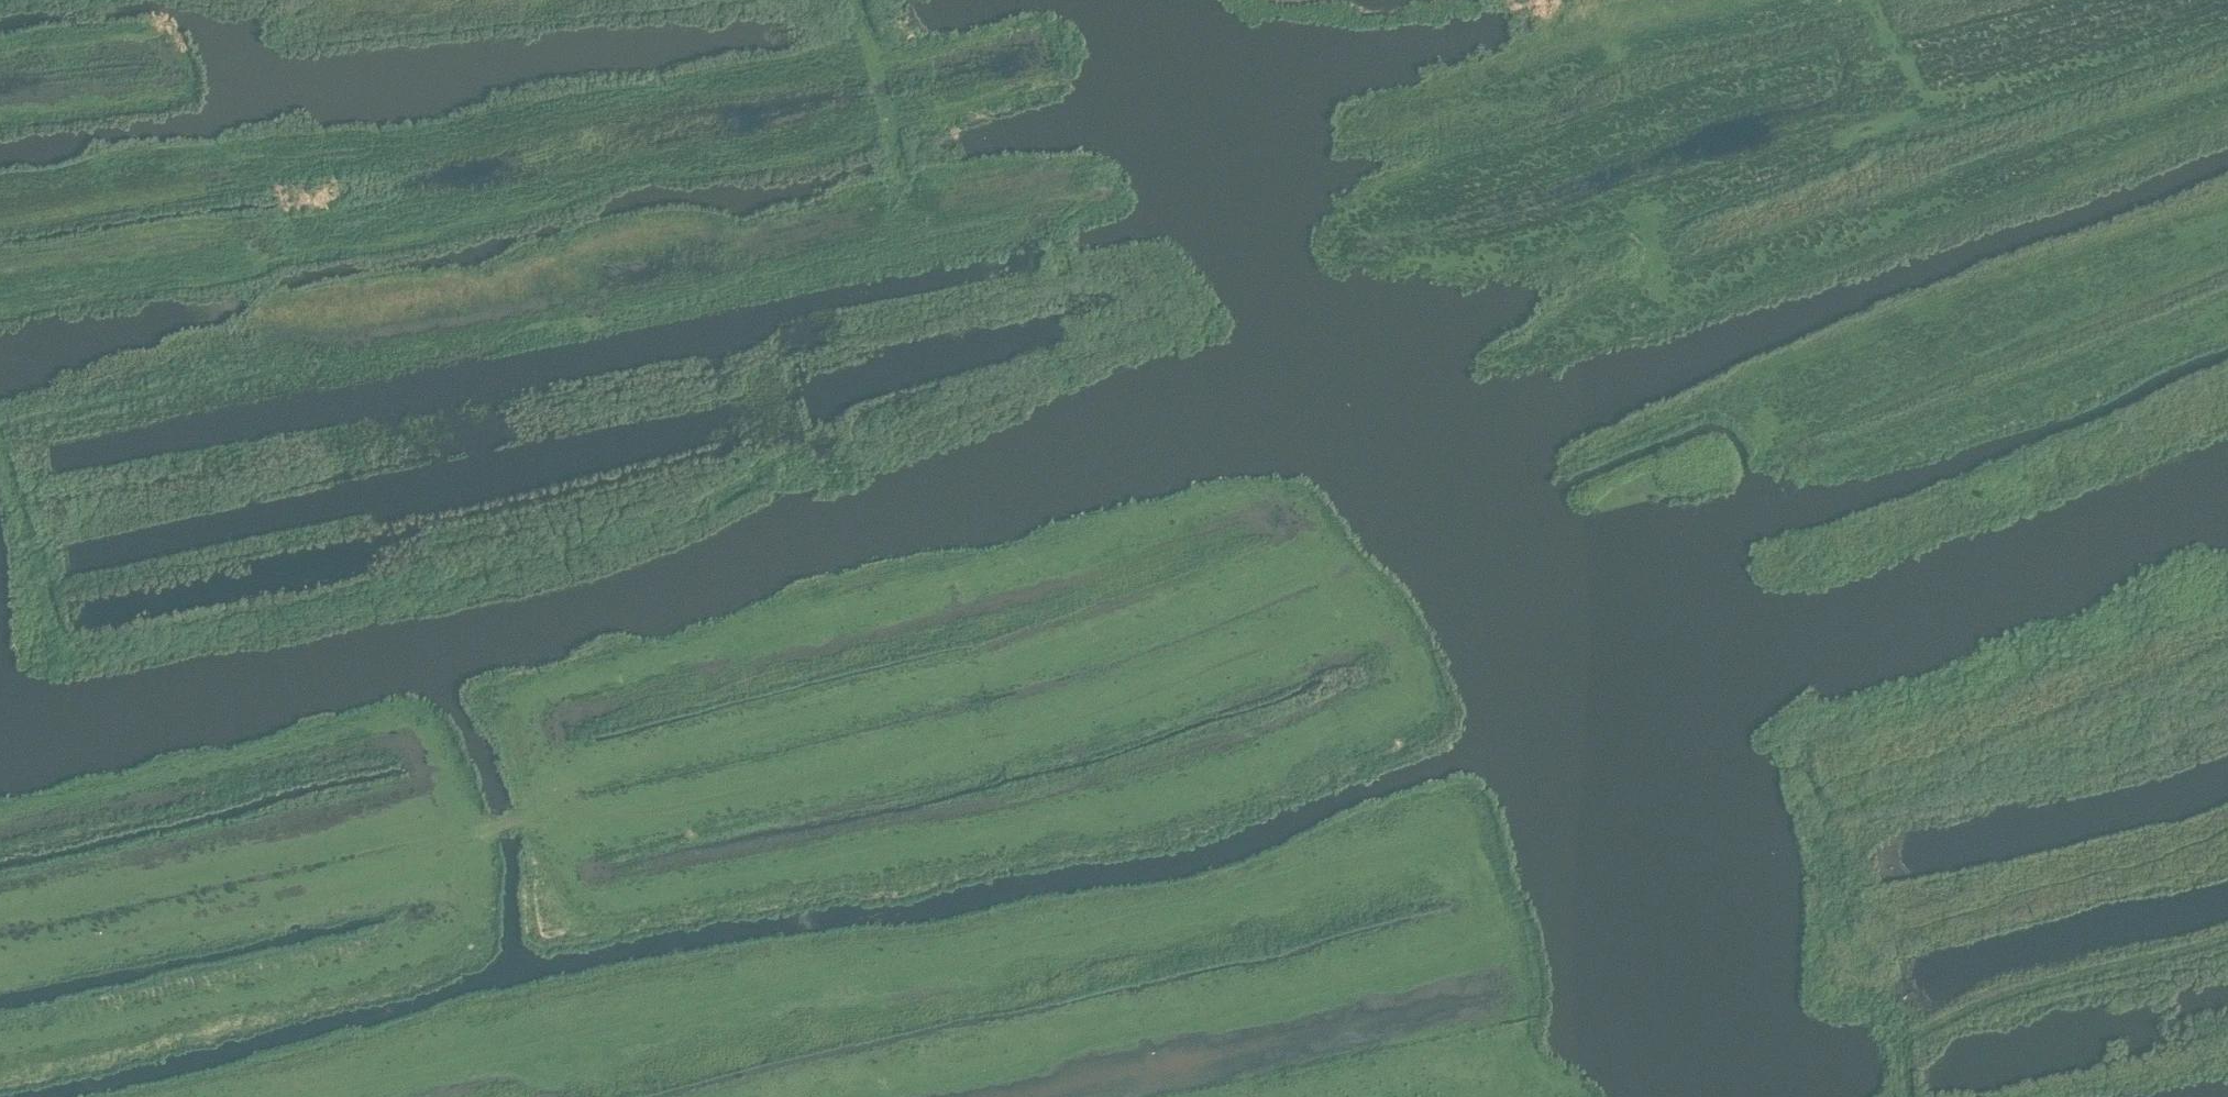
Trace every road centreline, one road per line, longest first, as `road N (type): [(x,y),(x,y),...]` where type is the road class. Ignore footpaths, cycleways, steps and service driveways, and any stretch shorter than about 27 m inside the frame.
road 1 (track): [(1557,1096),(1541,1077),(1507,960)]

